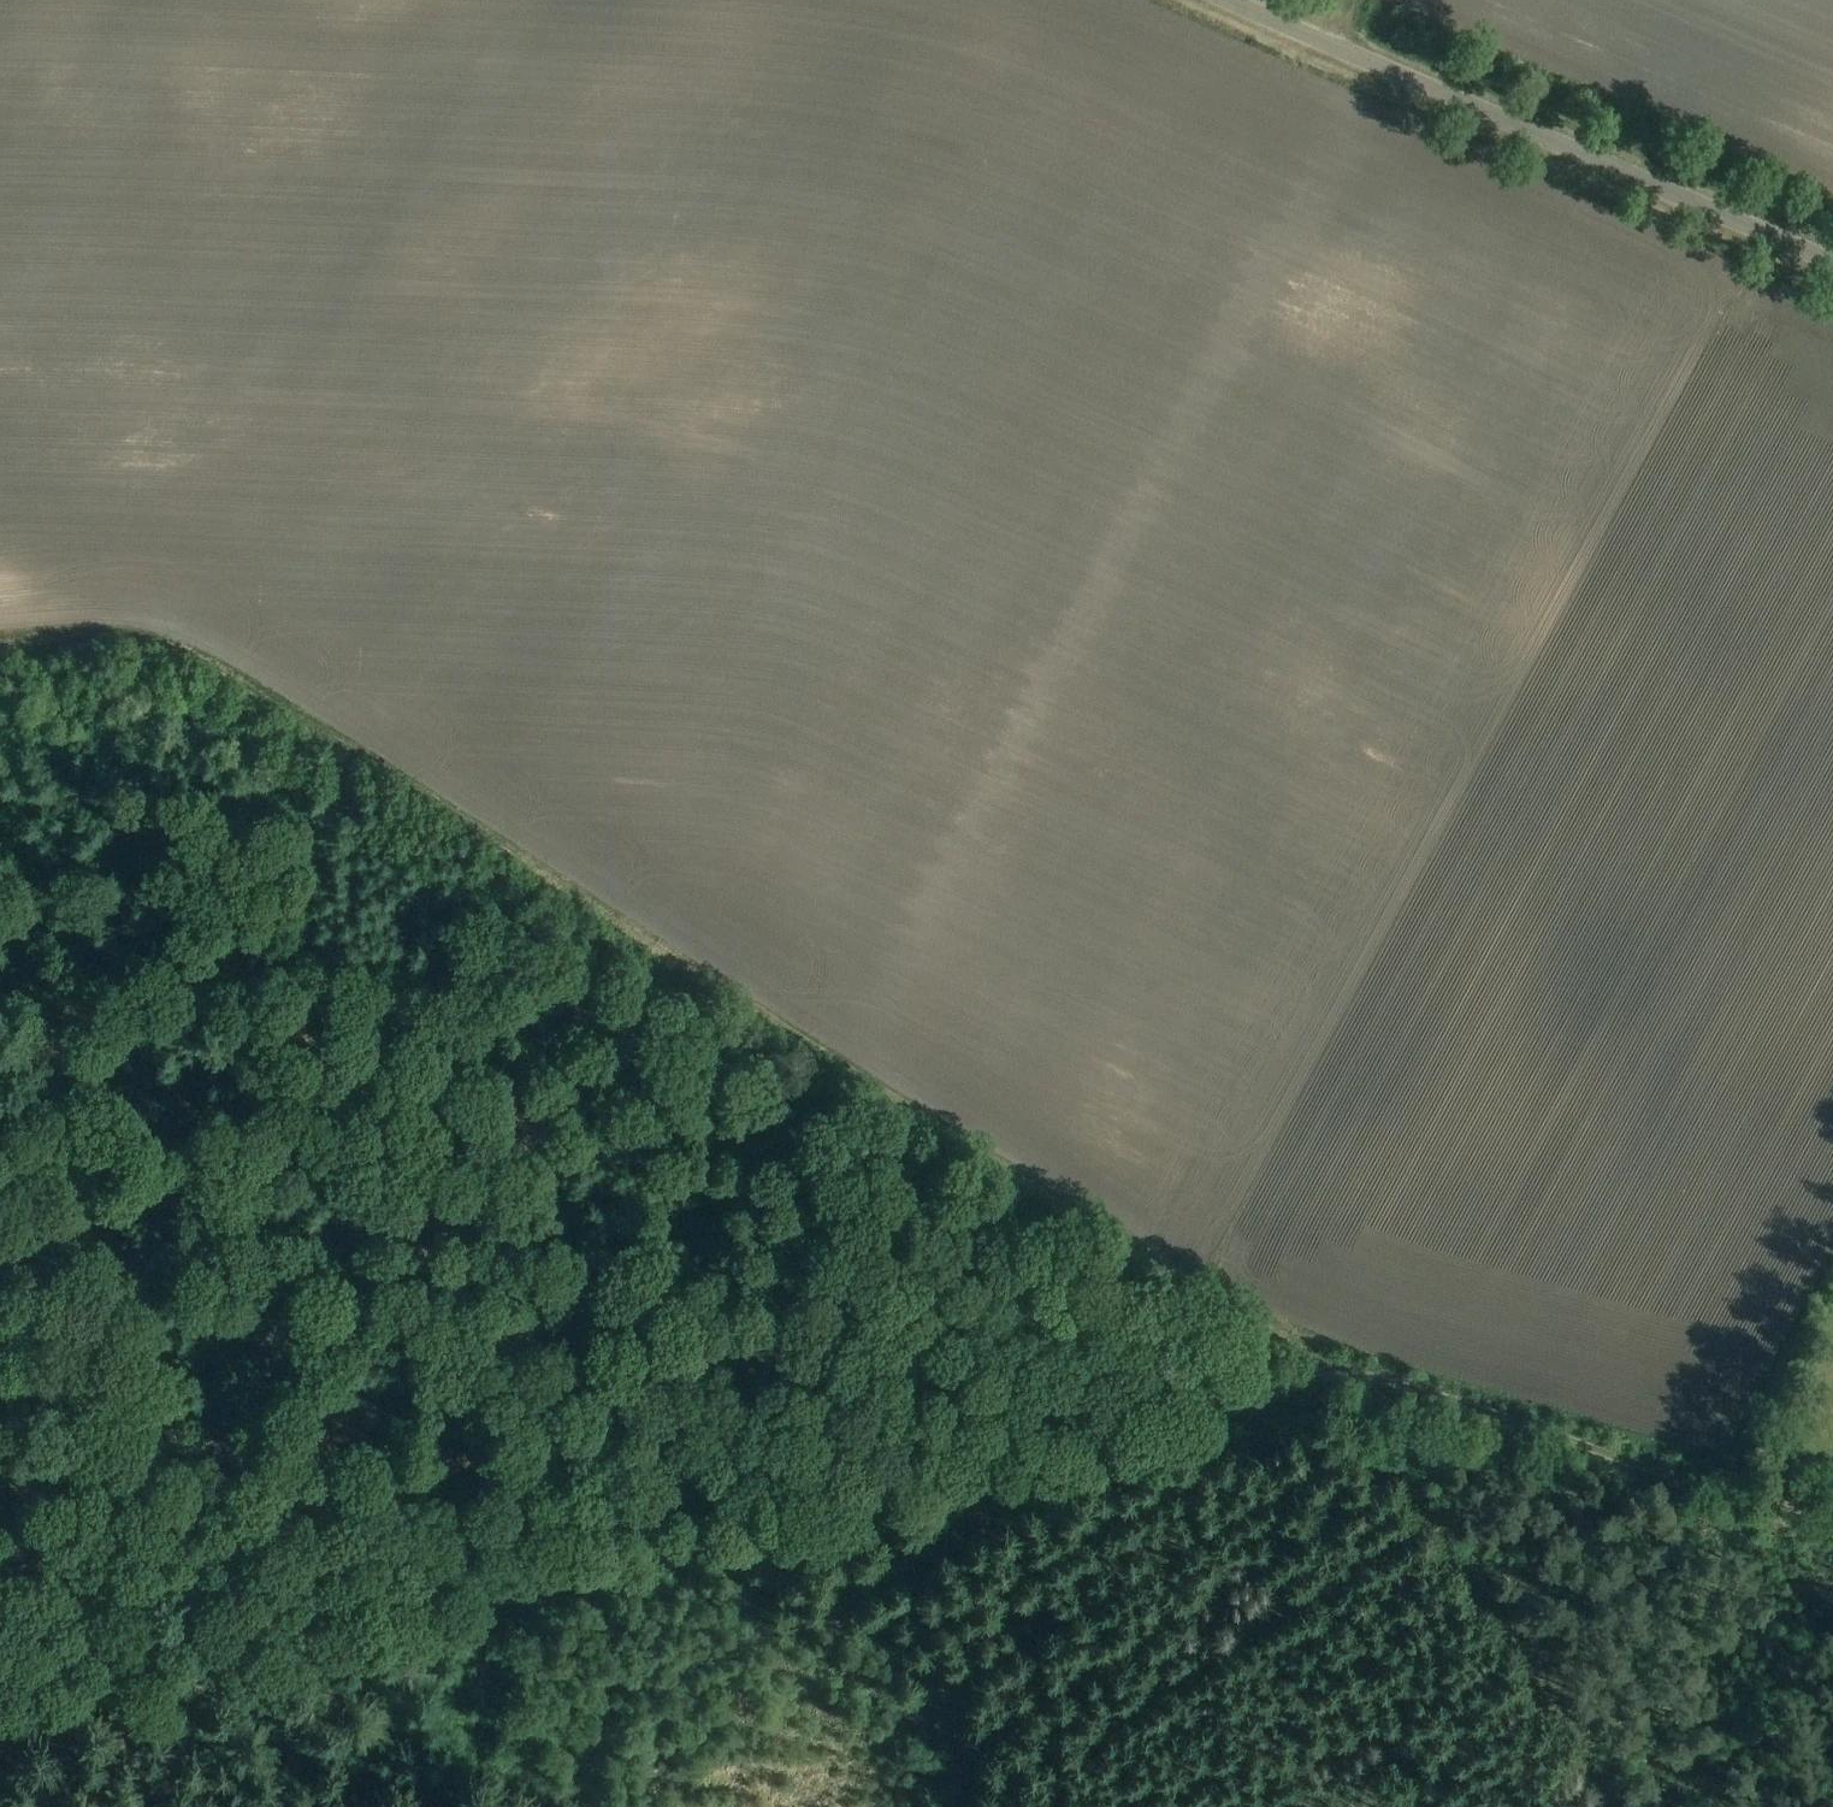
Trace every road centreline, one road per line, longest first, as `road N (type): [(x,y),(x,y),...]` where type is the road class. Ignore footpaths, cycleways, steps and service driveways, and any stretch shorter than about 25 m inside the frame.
road 1 (track): [(1832,1518),(1342,1371),(1254,1404),(0,1729)]
road 2 (unclassified): [(1832,262),(1223,0)]

